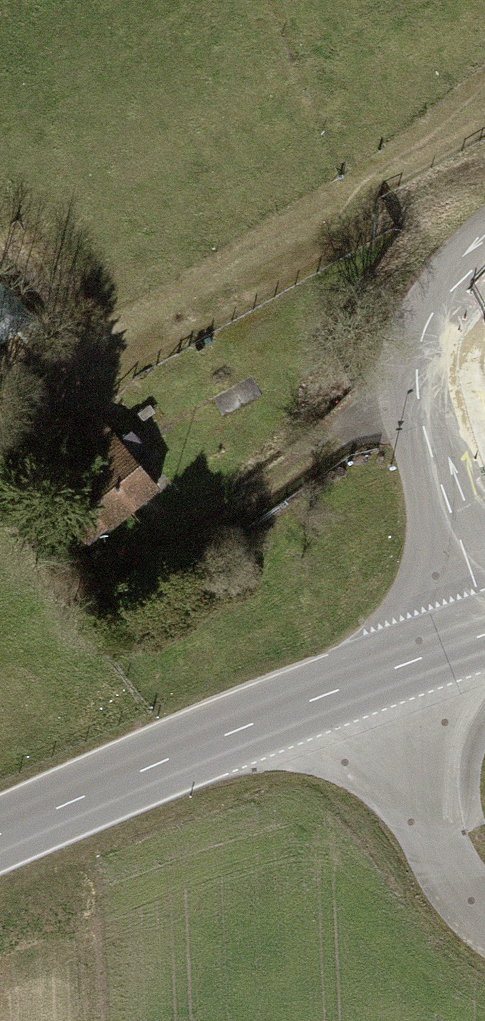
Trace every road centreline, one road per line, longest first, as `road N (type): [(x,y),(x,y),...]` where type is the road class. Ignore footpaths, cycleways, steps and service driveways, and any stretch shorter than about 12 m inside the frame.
road 1 (primary): [(484,634),(371,674),(0,836)]
road 2 (track): [(44,408),(484,163)]
road 3 (track): [(131,570),(197,527),(256,507),(377,412),(418,392)]

